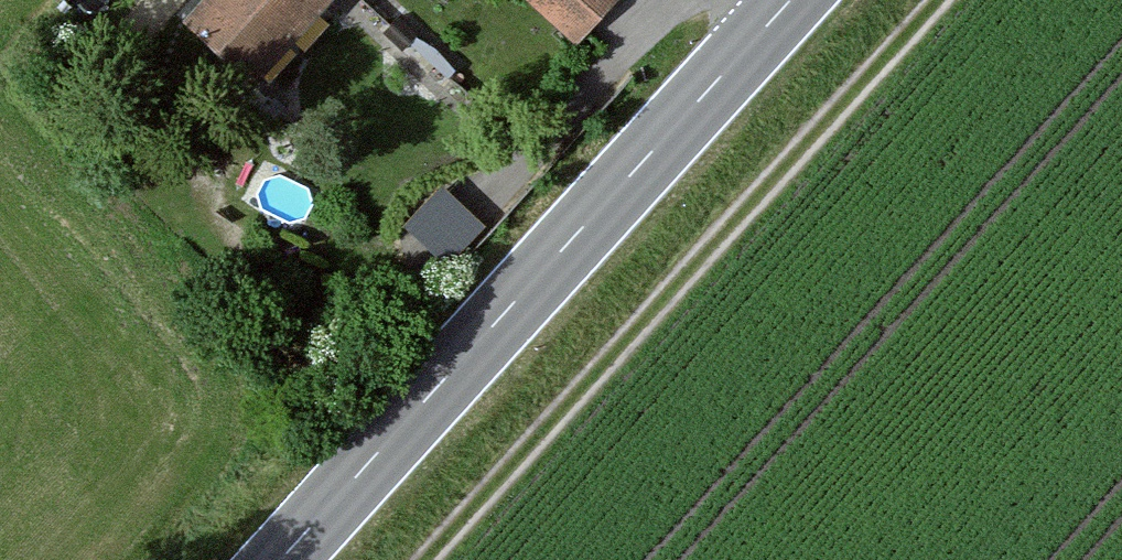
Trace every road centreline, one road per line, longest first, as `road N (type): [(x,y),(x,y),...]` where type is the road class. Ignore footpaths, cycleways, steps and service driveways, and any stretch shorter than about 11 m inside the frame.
road 1 (track): [(926,0),(409,559)]
road 2 (secondary): [(795,0),(292,559)]

